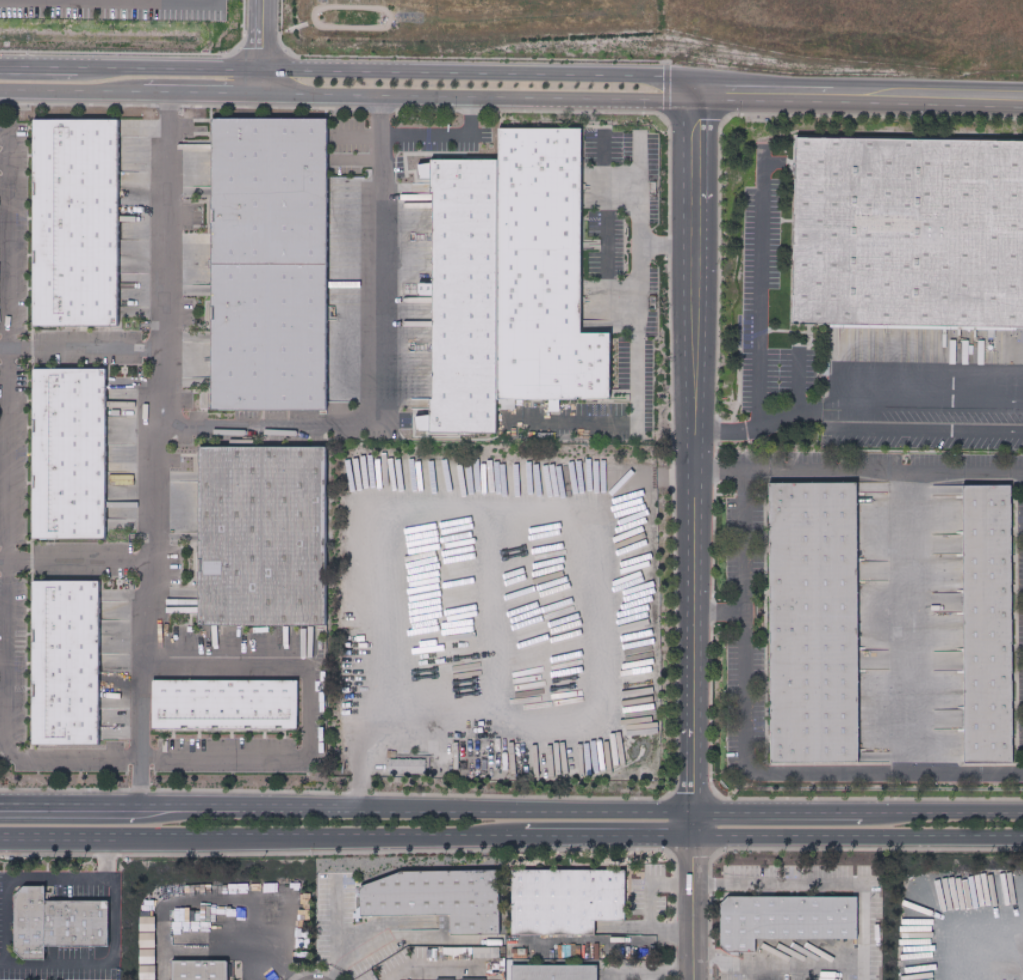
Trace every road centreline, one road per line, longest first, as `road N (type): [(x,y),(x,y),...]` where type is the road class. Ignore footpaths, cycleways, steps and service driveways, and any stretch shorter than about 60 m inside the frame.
road 1 (residential): [(699,88),(695,979)]
road 2 (tertiary): [(699,88),(662,75),(0,64)]
road 3 (tertiary): [(0,88),(664,99),(699,88)]
road 4 (secondary): [(695,814),(125,810)]
road 5 (secondary): [(0,840),(524,837)]
road 6 (secondary): [(695,836),(1022,838)]
road 7 (tertiary): [(699,88),(1022,93)]
road 8 (secondary): [(524,837),(695,836)]
road 9 (secondary): [(860,814),(695,814)]
road 10 (secondary): [(1022,814),(860,814)]
road 11 (secondary): [(125,810),(0,809)]

